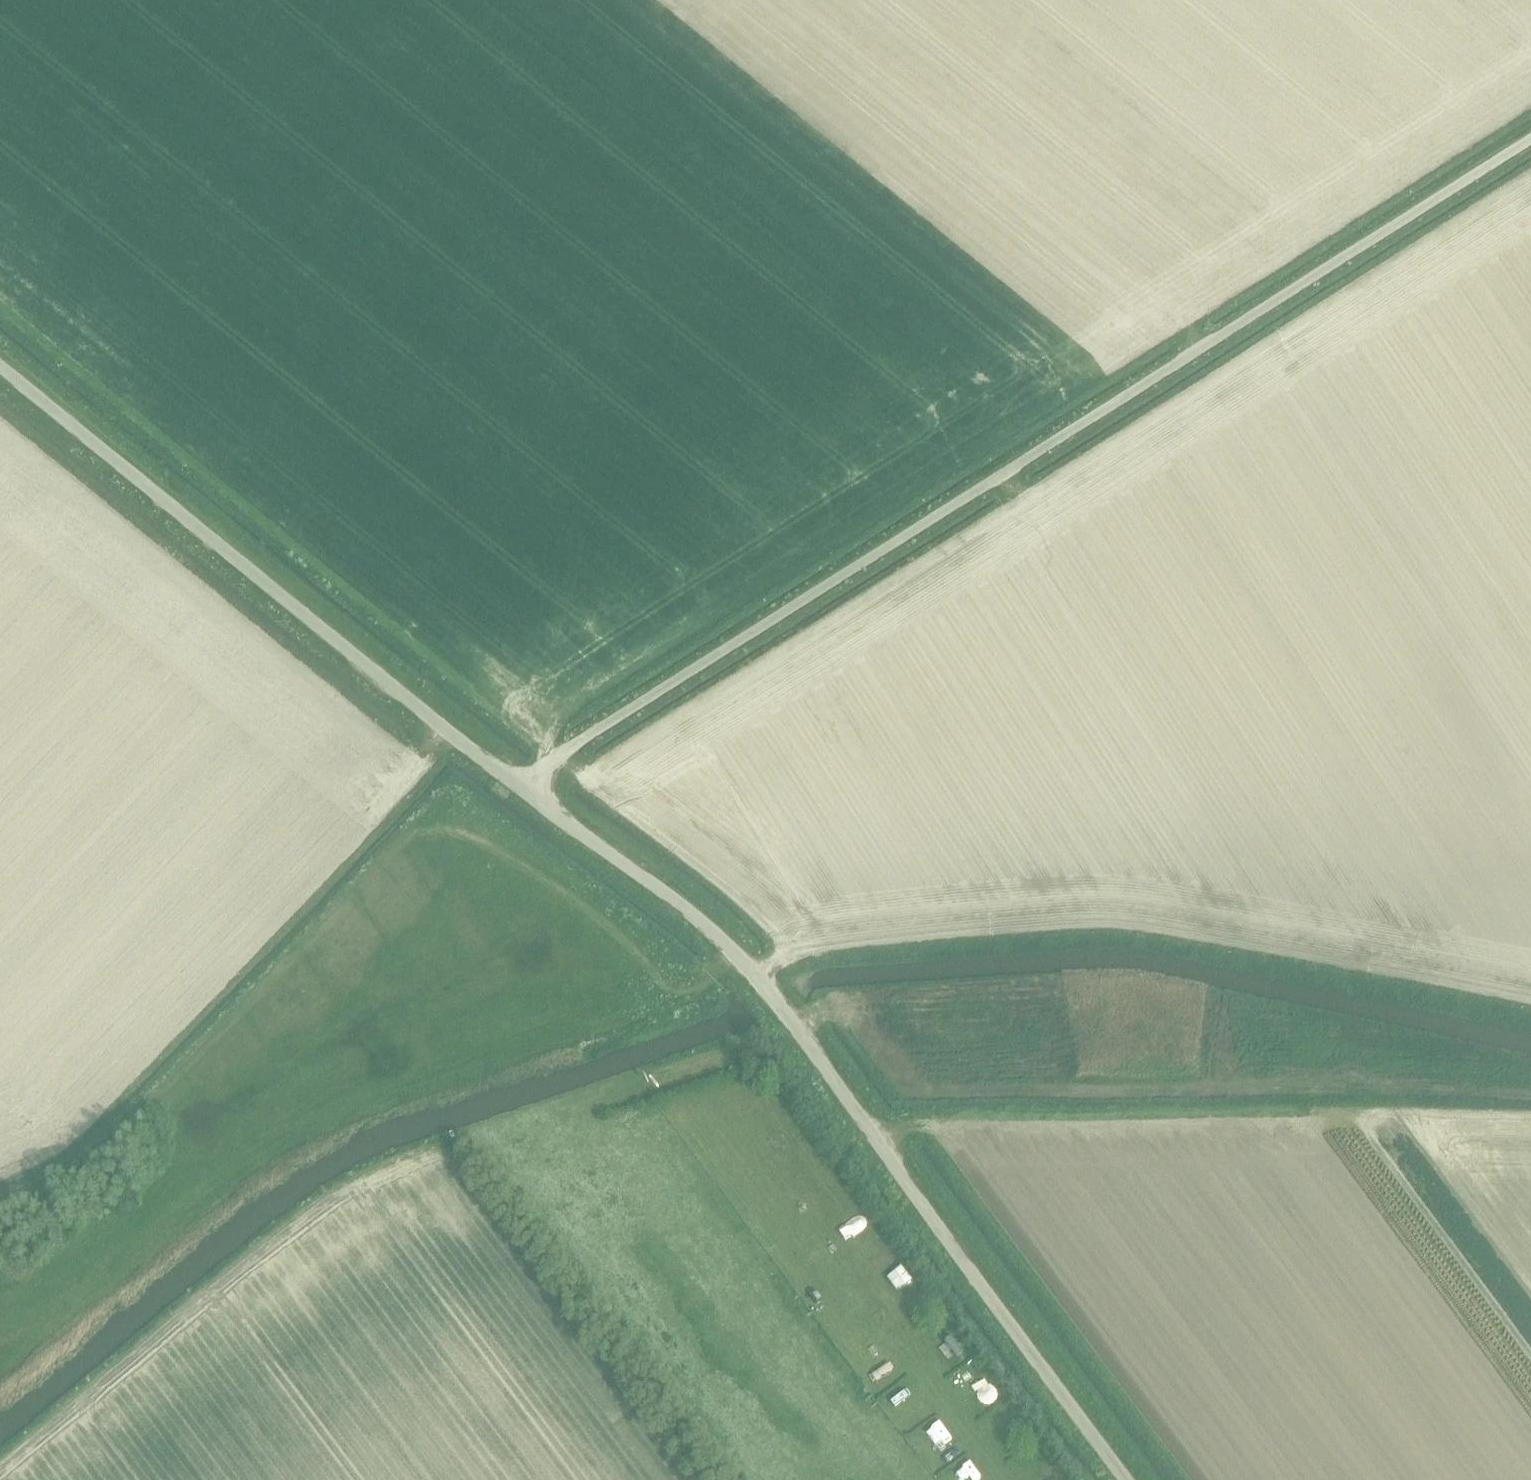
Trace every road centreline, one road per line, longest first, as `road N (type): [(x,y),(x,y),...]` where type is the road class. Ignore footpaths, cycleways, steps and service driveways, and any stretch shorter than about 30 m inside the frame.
road 1 (unclassified): [(1127,1479),(721,939),(515,784),(0,365)]
road 2 (track): [(515,784),(1530,138)]

